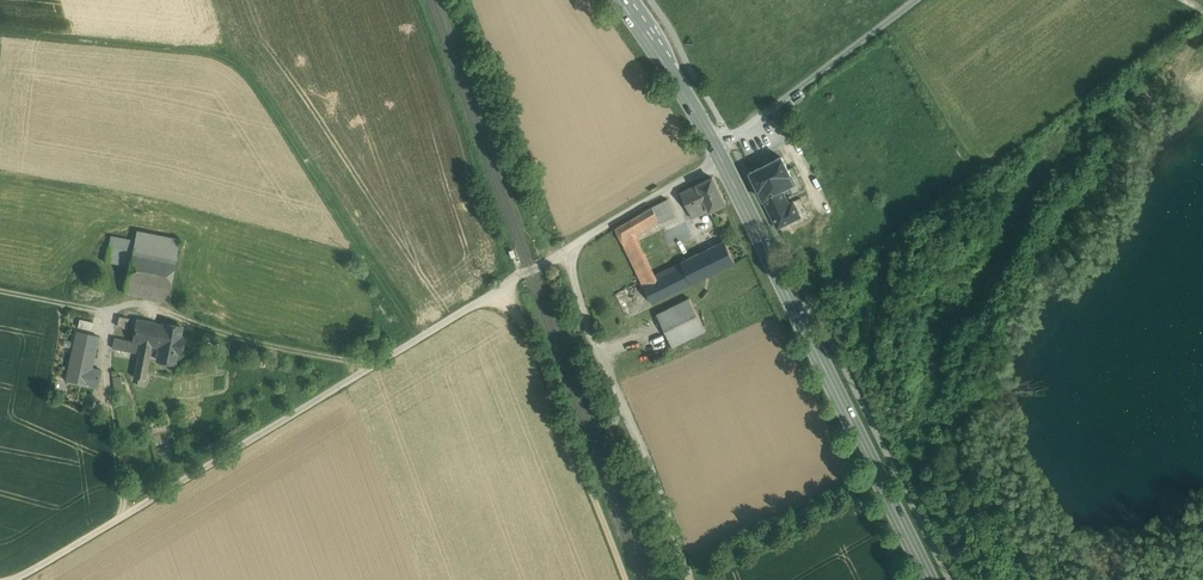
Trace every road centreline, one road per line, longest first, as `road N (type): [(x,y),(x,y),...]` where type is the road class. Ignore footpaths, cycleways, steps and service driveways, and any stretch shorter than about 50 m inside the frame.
road 1 (unclassified): [(10,579),(721,154)]
road 2 (primary): [(721,154),(933,579)]
road 3 (track): [(0,291),(111,312),(126,303),(374,365)]
road 4 (track): [(567,248),(688,579)]
road 5 (track): [(420,337),(397,314),(260,85),(223,56)]
road 6 (track): [(504,284),(544,360),(626,579)]
road 7 (track): [(721,154),(731,135),(918,0)]
road 8 (primary): [(620,0),(721,154)]

